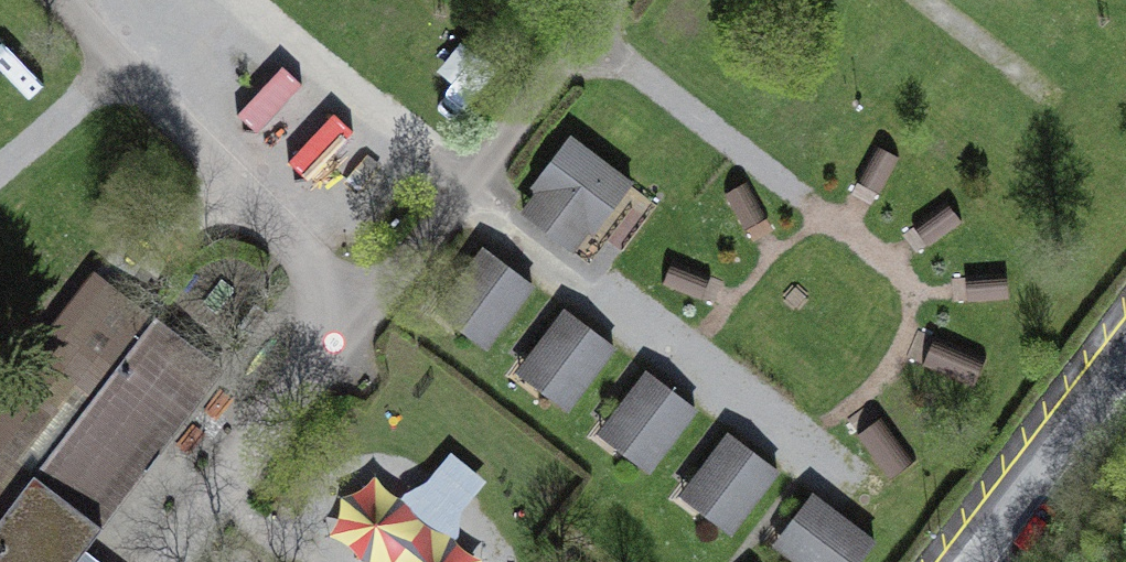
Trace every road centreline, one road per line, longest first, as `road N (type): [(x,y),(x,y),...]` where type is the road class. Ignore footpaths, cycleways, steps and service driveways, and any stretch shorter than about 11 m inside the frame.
road 1 (unclassified): [(974,561),(1125,365)]

